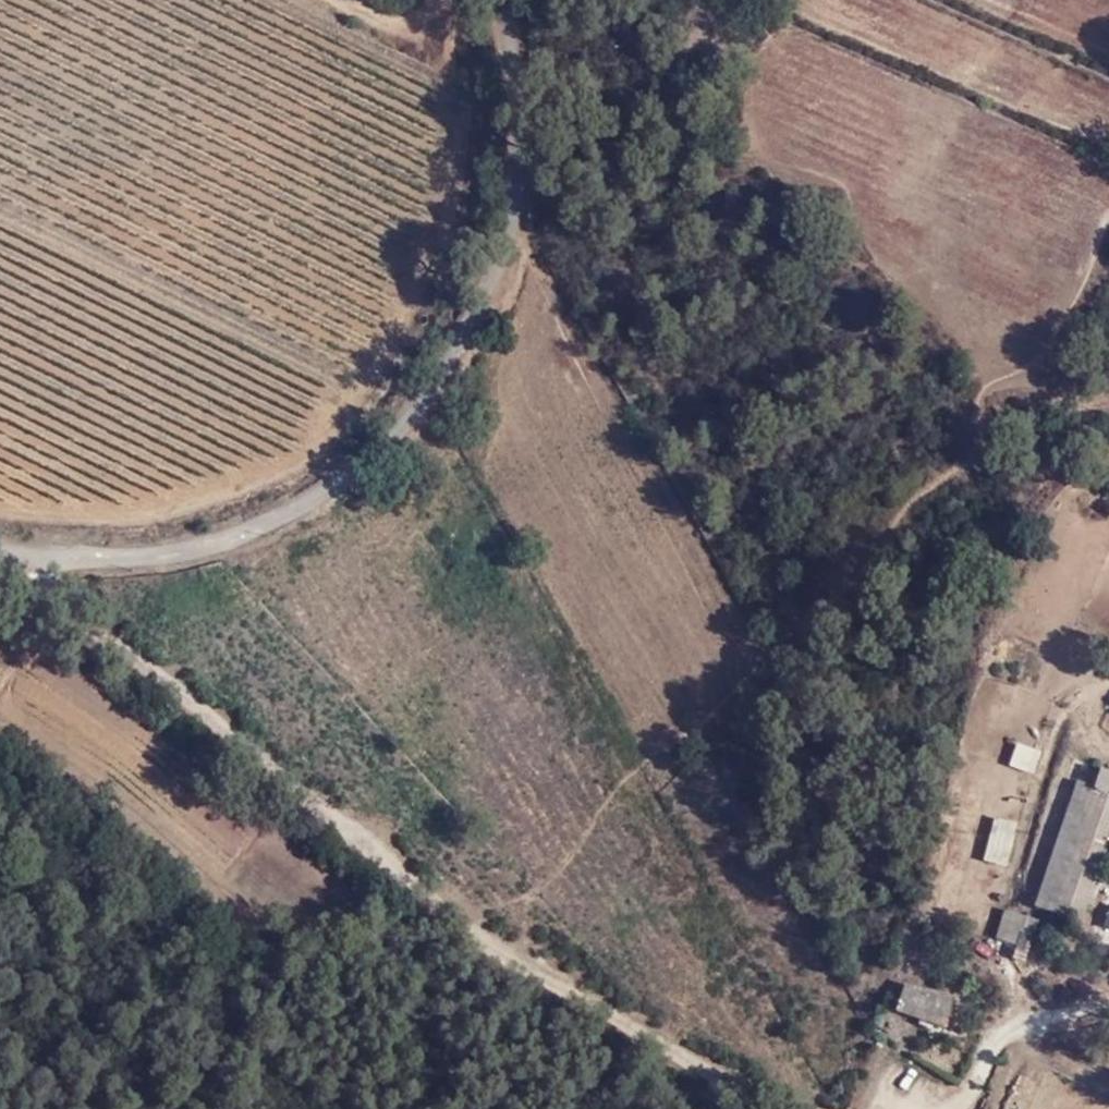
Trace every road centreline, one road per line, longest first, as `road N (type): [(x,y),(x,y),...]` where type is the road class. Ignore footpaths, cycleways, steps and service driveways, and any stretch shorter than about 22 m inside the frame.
road 1 (unclassified): [(479,0),(495,40),(495,239),(371,442),(181,542),(0,551)]

